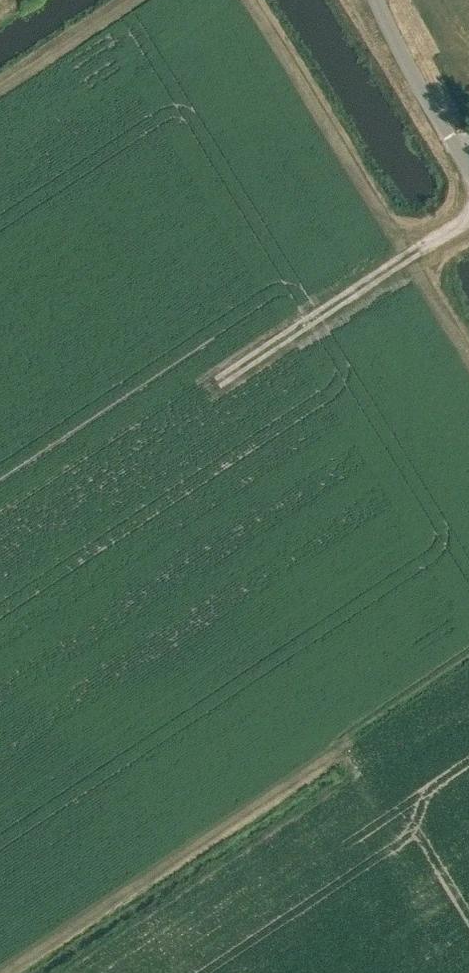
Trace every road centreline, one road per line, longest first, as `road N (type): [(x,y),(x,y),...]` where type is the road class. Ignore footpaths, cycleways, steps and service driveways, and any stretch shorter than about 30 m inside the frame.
road 1 (unclassified): [(468,169),(377,0)]

